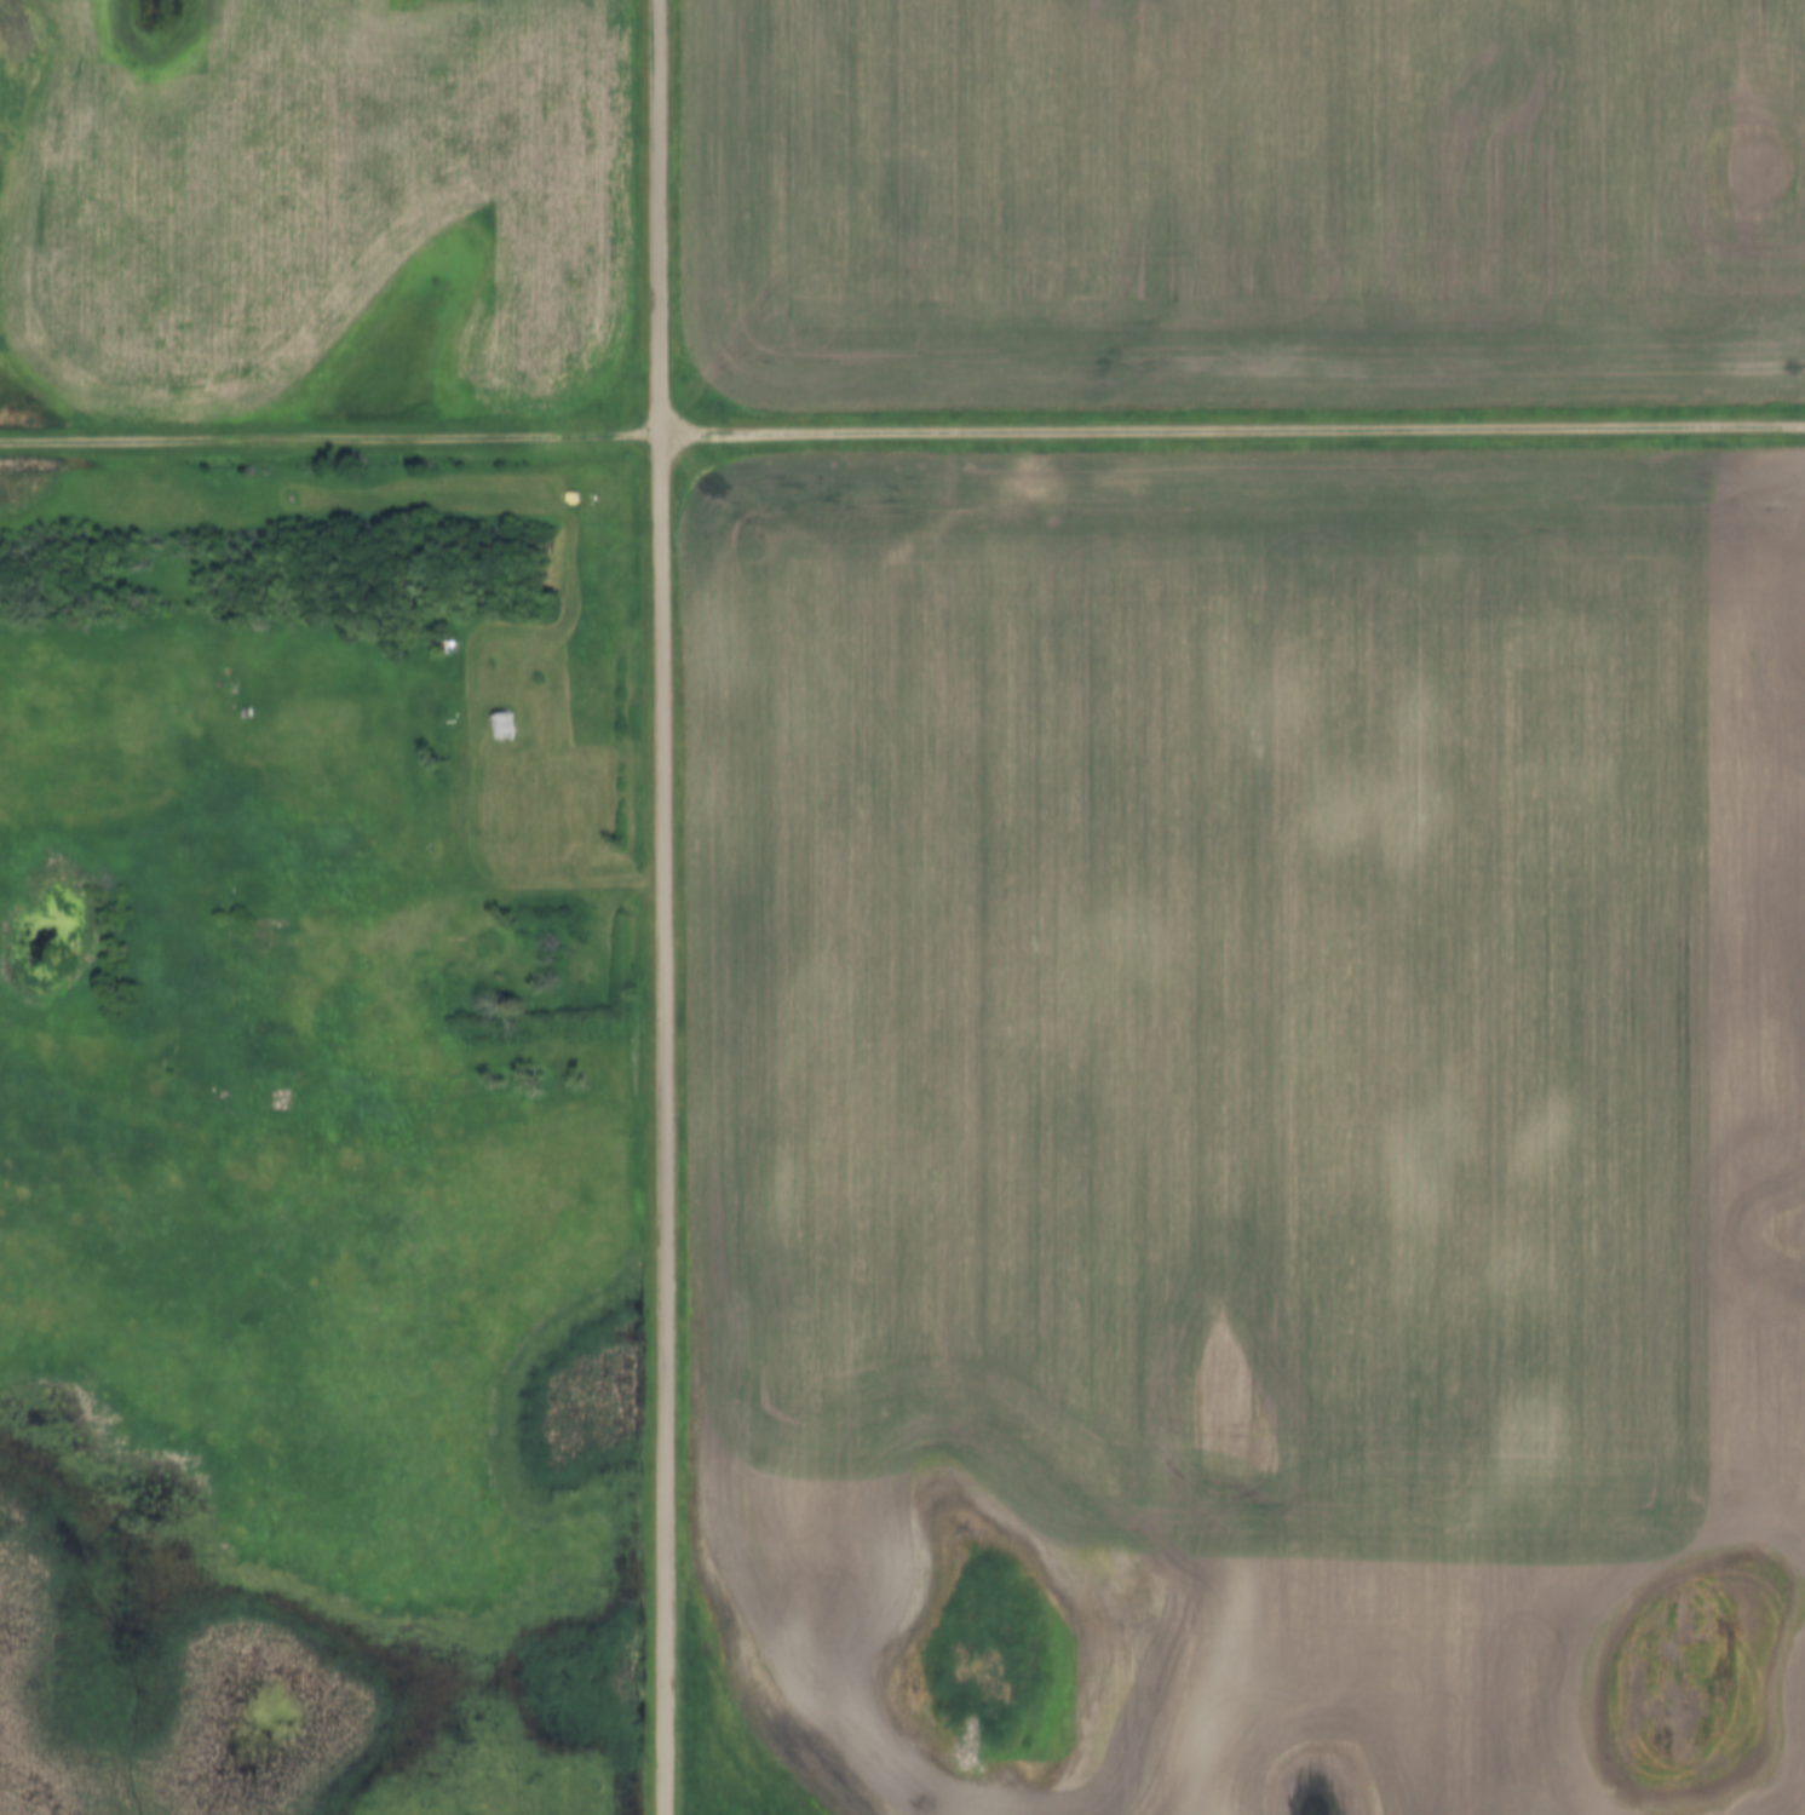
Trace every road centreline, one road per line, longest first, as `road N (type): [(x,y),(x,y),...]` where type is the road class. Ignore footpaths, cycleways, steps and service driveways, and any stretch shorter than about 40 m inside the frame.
road 1 (tertiary): [(663,1814),(653,0)]
road 2 (track): [(0,447),(1804,432)]

